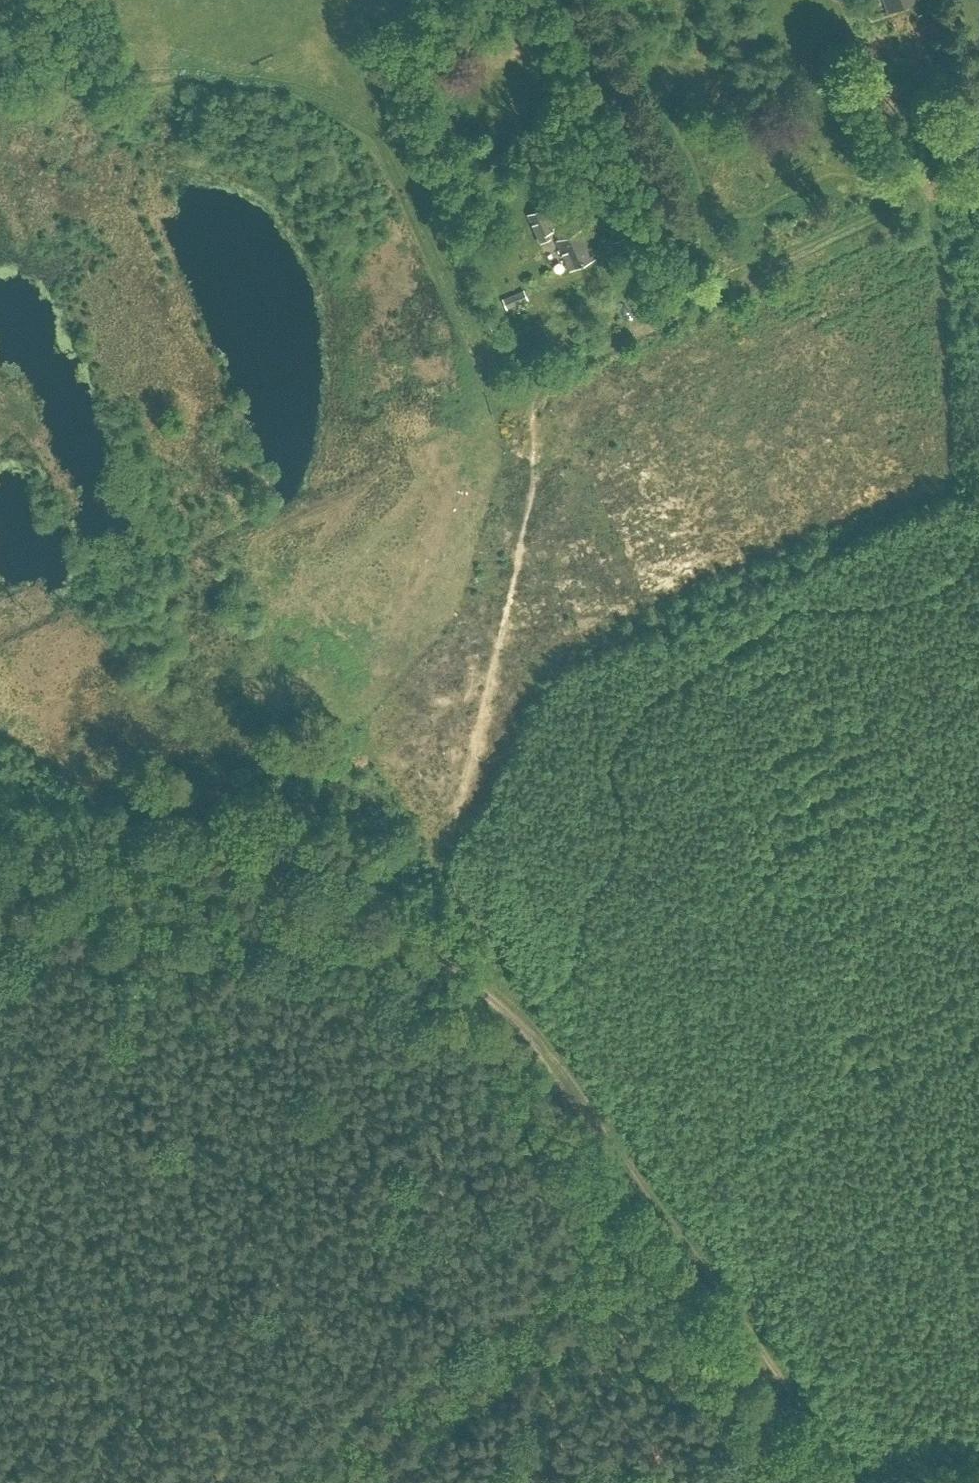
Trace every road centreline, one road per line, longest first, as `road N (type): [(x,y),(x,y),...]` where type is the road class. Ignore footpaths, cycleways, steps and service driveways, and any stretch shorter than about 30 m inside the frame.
road 1 (track): [(0,858),(188,911),(374,943),(452,973),(511,1011),(839,1482)]
road 2 (track): [(646,326),(978,170)]

